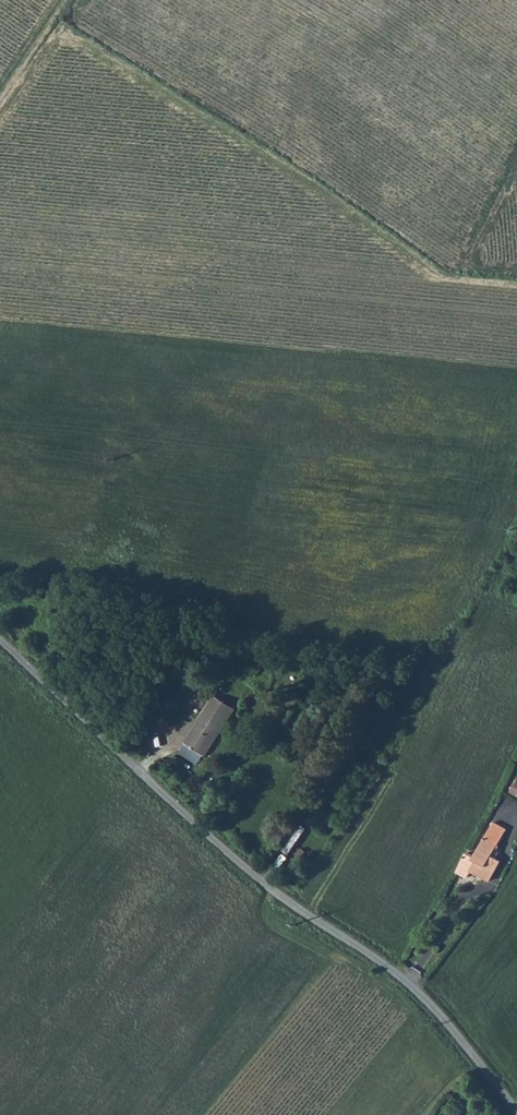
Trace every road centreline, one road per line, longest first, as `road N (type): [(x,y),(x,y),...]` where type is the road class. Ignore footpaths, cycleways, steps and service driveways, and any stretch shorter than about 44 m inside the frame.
road 1 (unclassified): [(0,633),(241,867),(410,983),(516,1108)]
road 2 (track): [(50,14),(437,272),(516,280)]
road 3 (track): [(516,163),(460,274)]

